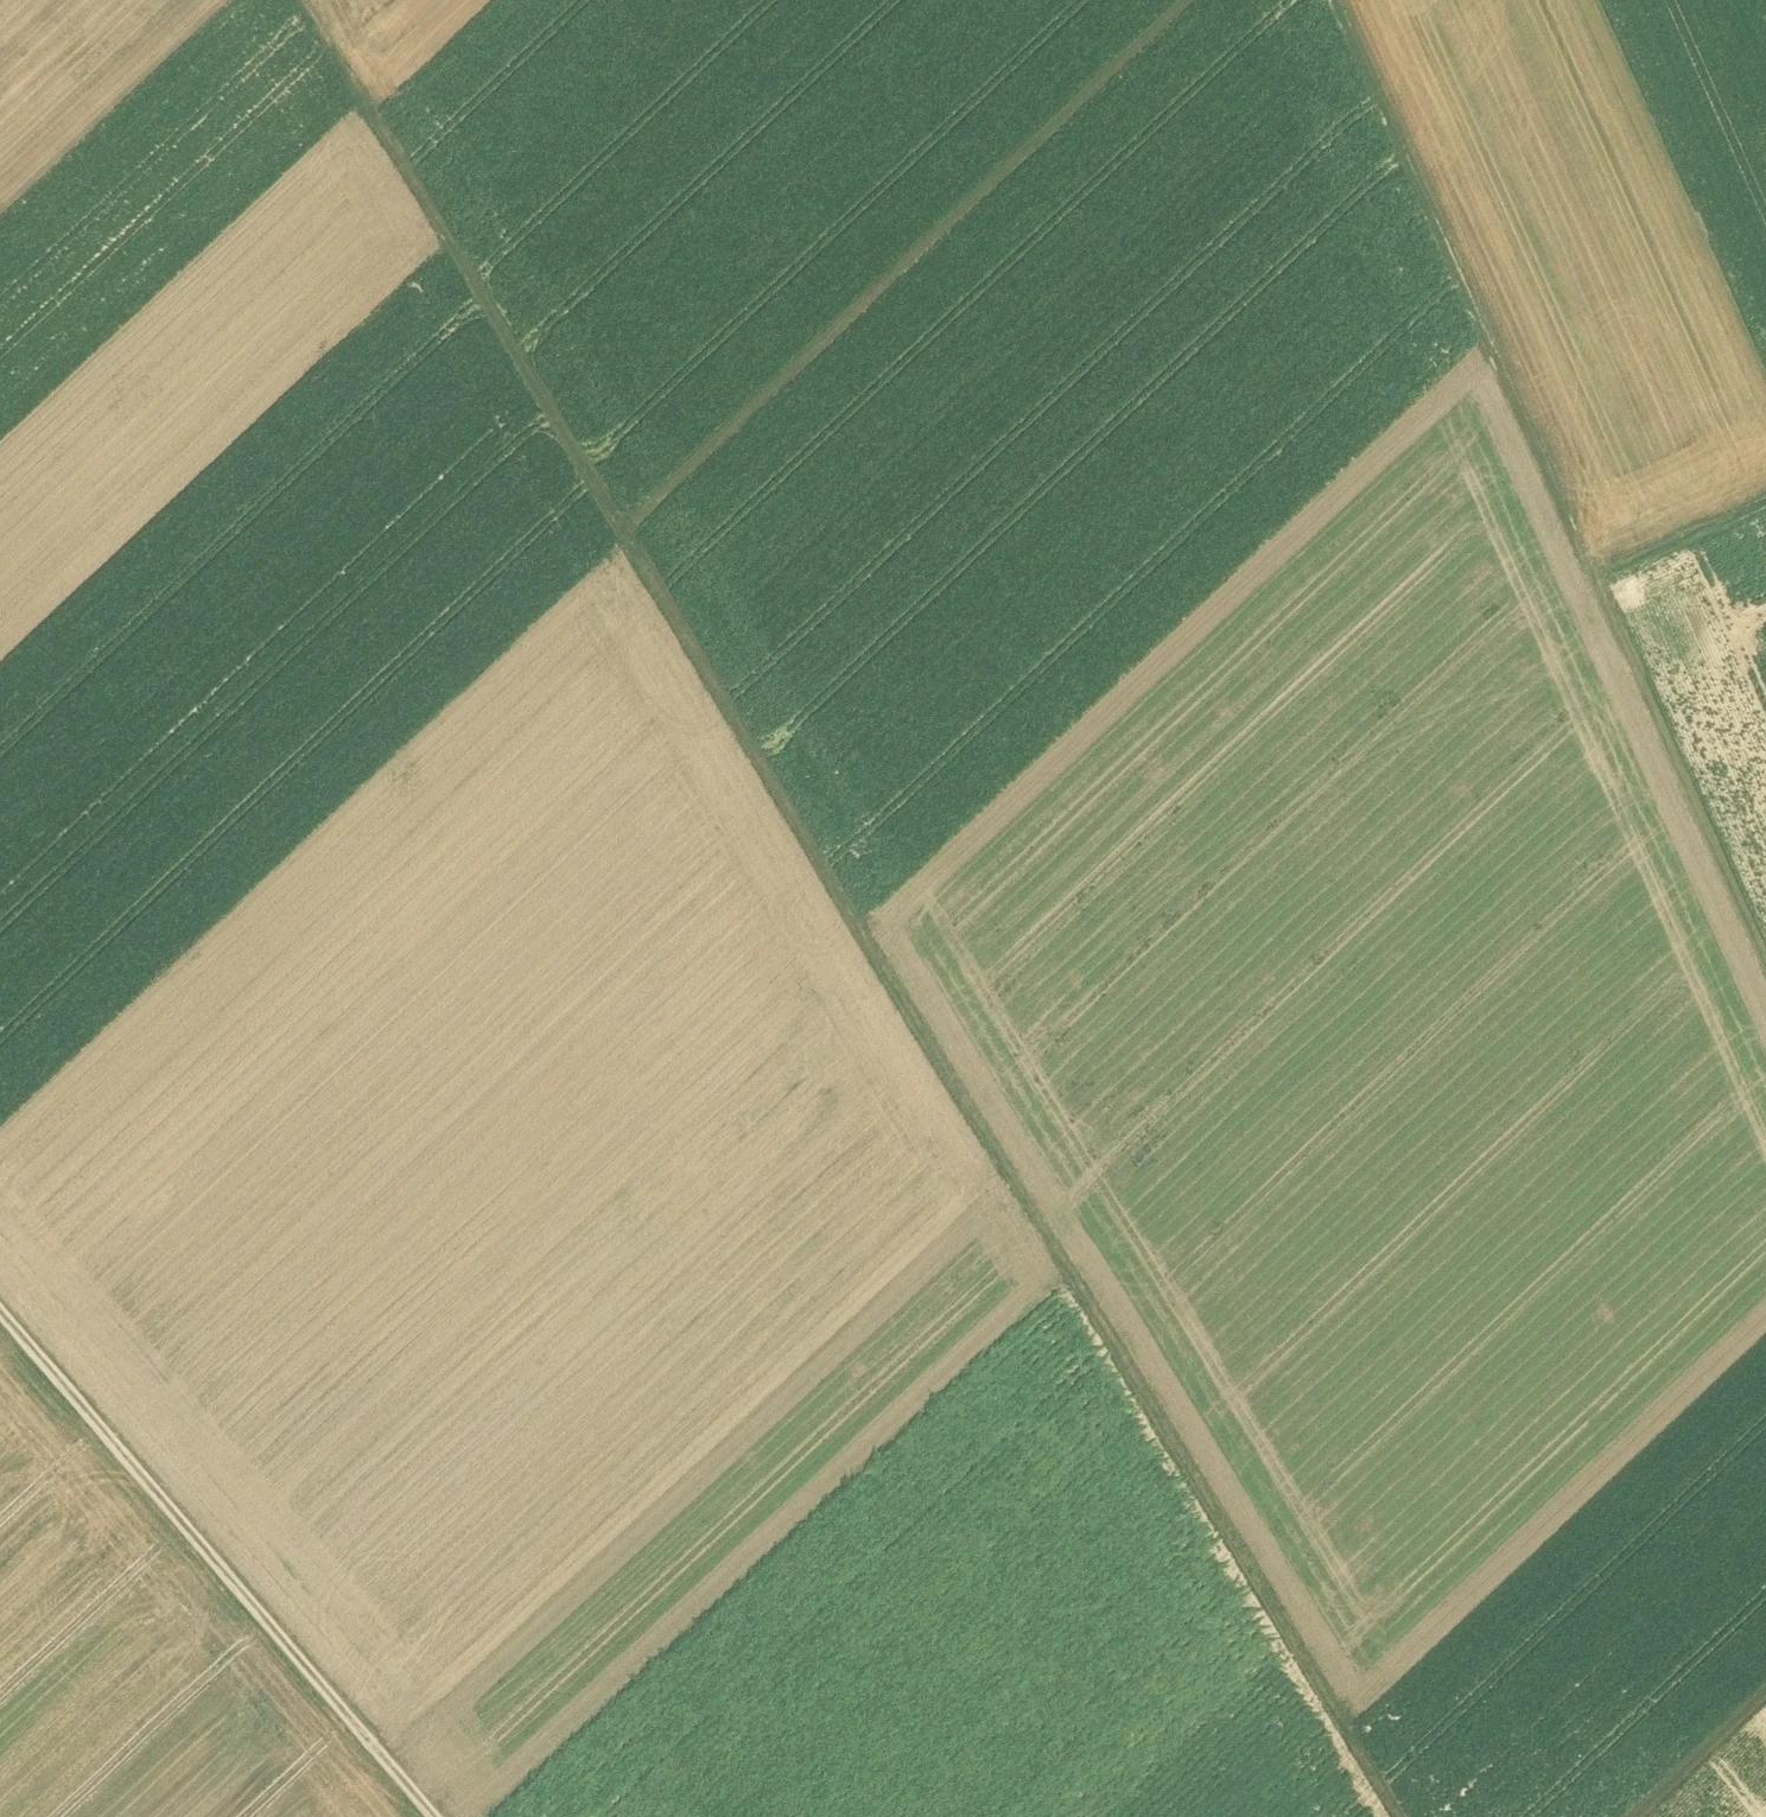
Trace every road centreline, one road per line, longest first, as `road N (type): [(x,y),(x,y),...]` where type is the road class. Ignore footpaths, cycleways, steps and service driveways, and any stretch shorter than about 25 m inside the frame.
road 1 (track): [(316,0),(1411,1816)]
road 2 (track): [(1335,0),(1765,969)]
road 3 (track): [(1188,0),(836,365),(641,546)]
road 4 (track): [(0,1306),(438,1816)]
road 5 (track): [(1765,506),(1601,587)]
road 6 (track): [(1765,1707),(1658,1816)]

